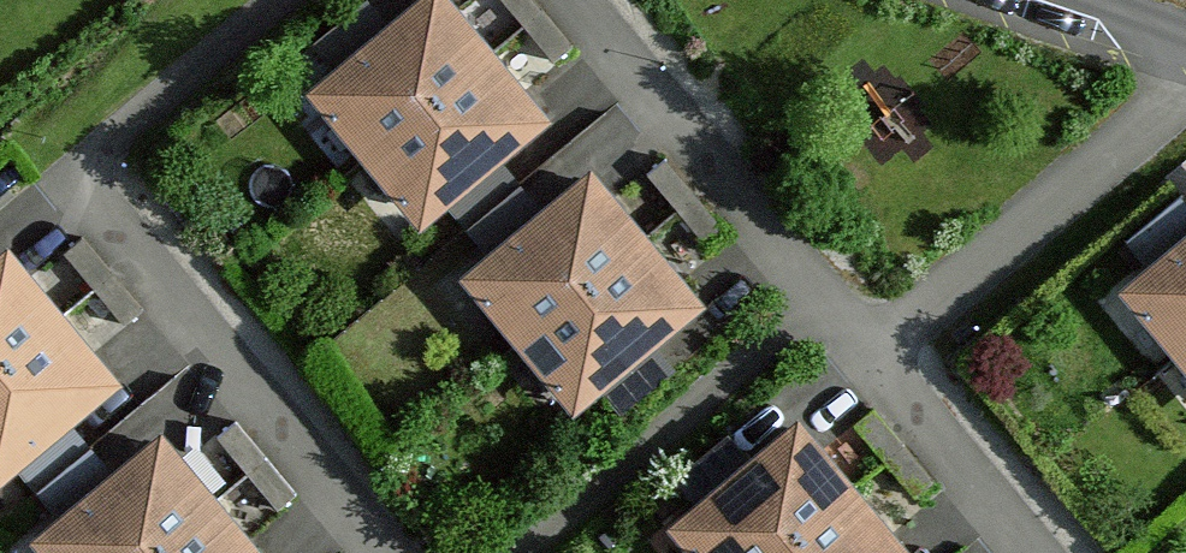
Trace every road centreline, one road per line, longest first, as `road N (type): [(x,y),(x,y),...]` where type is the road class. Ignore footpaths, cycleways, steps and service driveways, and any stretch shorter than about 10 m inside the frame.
road 1 (residential): [(1043,0),(1185,52)]

